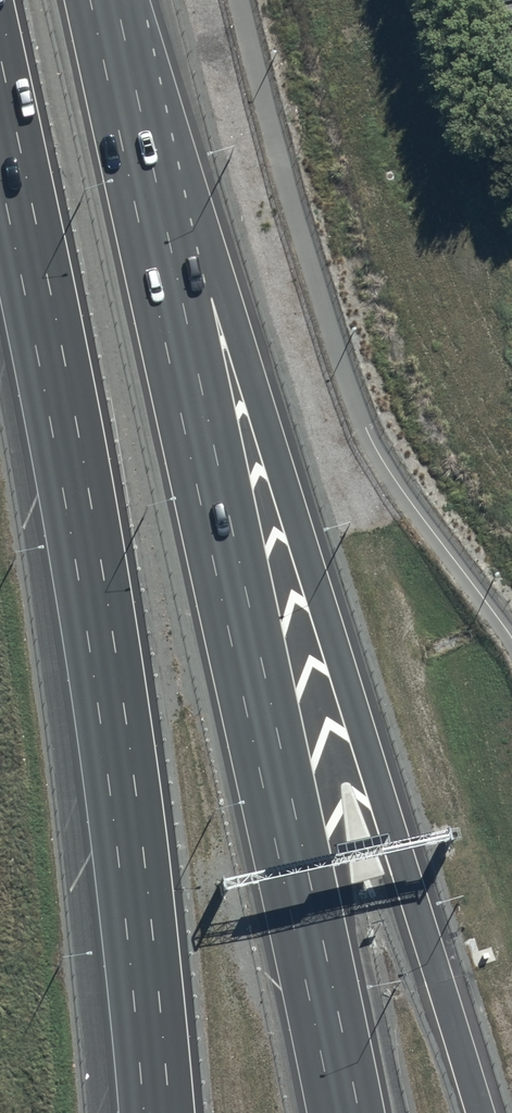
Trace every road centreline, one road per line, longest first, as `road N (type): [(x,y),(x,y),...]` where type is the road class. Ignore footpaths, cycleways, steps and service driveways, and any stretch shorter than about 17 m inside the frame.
road 1 (motorway): [(118,0),(223,274),(480,1112)]
road 2 (motorway): [(102,0),(345,1112)]
road 3 (motorway): [(159,1112),(111,695),(0,110)]

